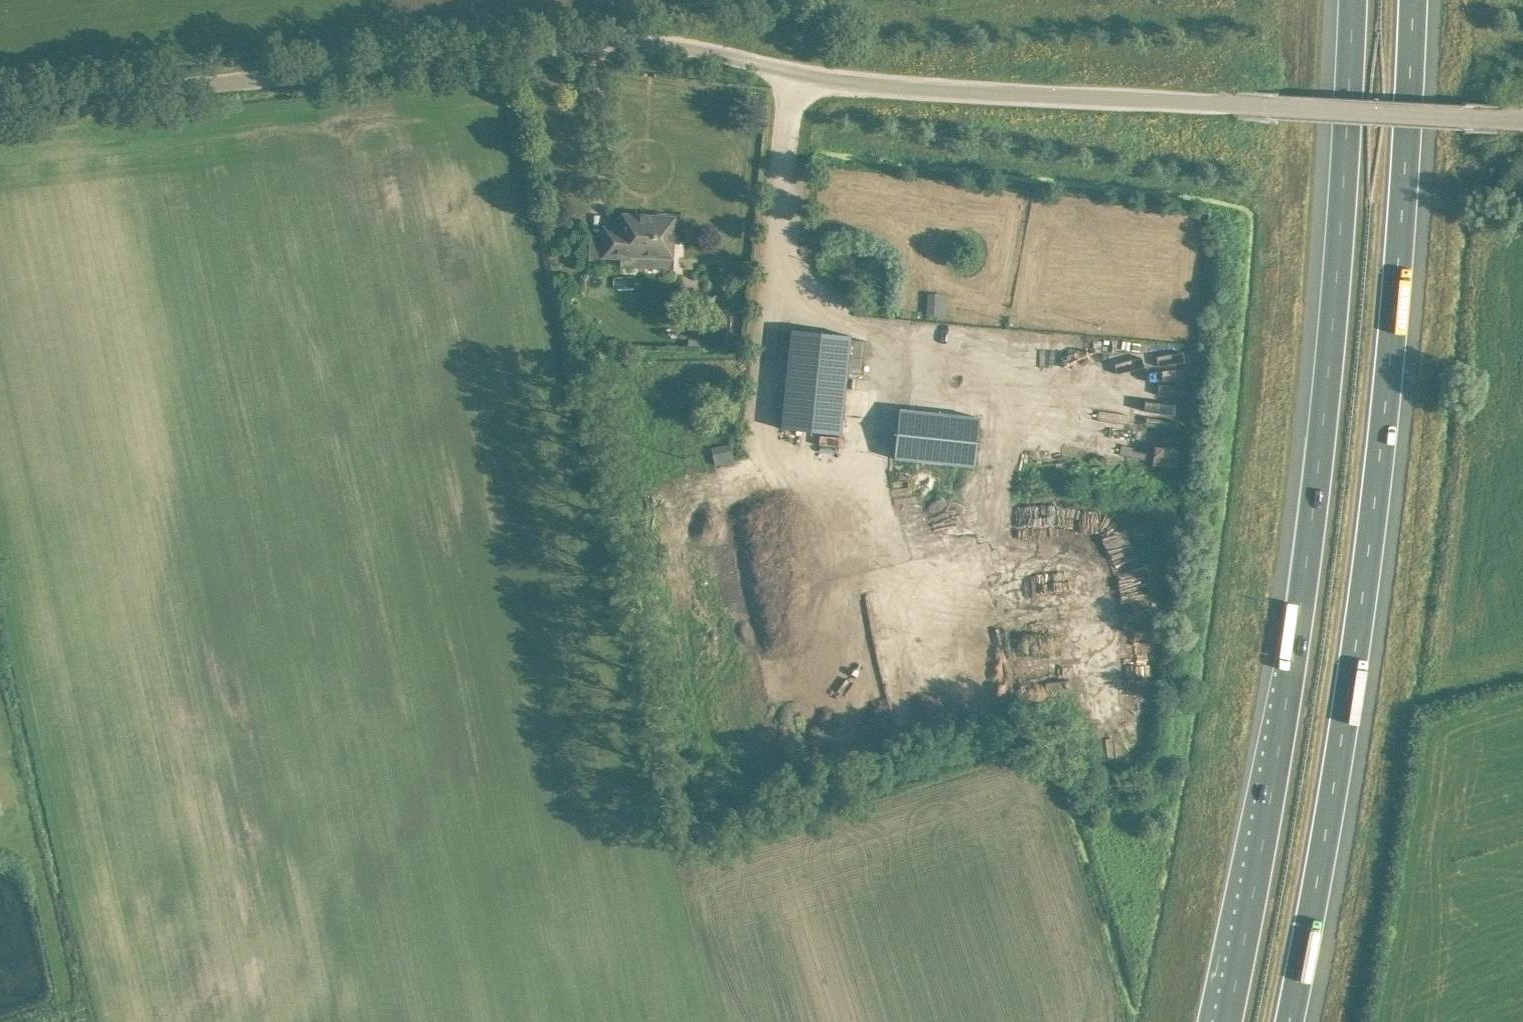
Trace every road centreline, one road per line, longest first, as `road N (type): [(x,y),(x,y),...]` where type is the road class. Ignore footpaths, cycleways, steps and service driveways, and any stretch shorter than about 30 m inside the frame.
road 1 (unclassified): [(0,106),(635,40),(795,71),(943,89),(1276,106)]
road 2 (motorway): [(1290,1021),(1374,535),(1395,360),(1415,0)]
road 3 (motorway): [(1349,0),(1327,348),(1291,655),(1225,1021)]
road 4 (unclassified): [(1522,118),(1276,106)]

